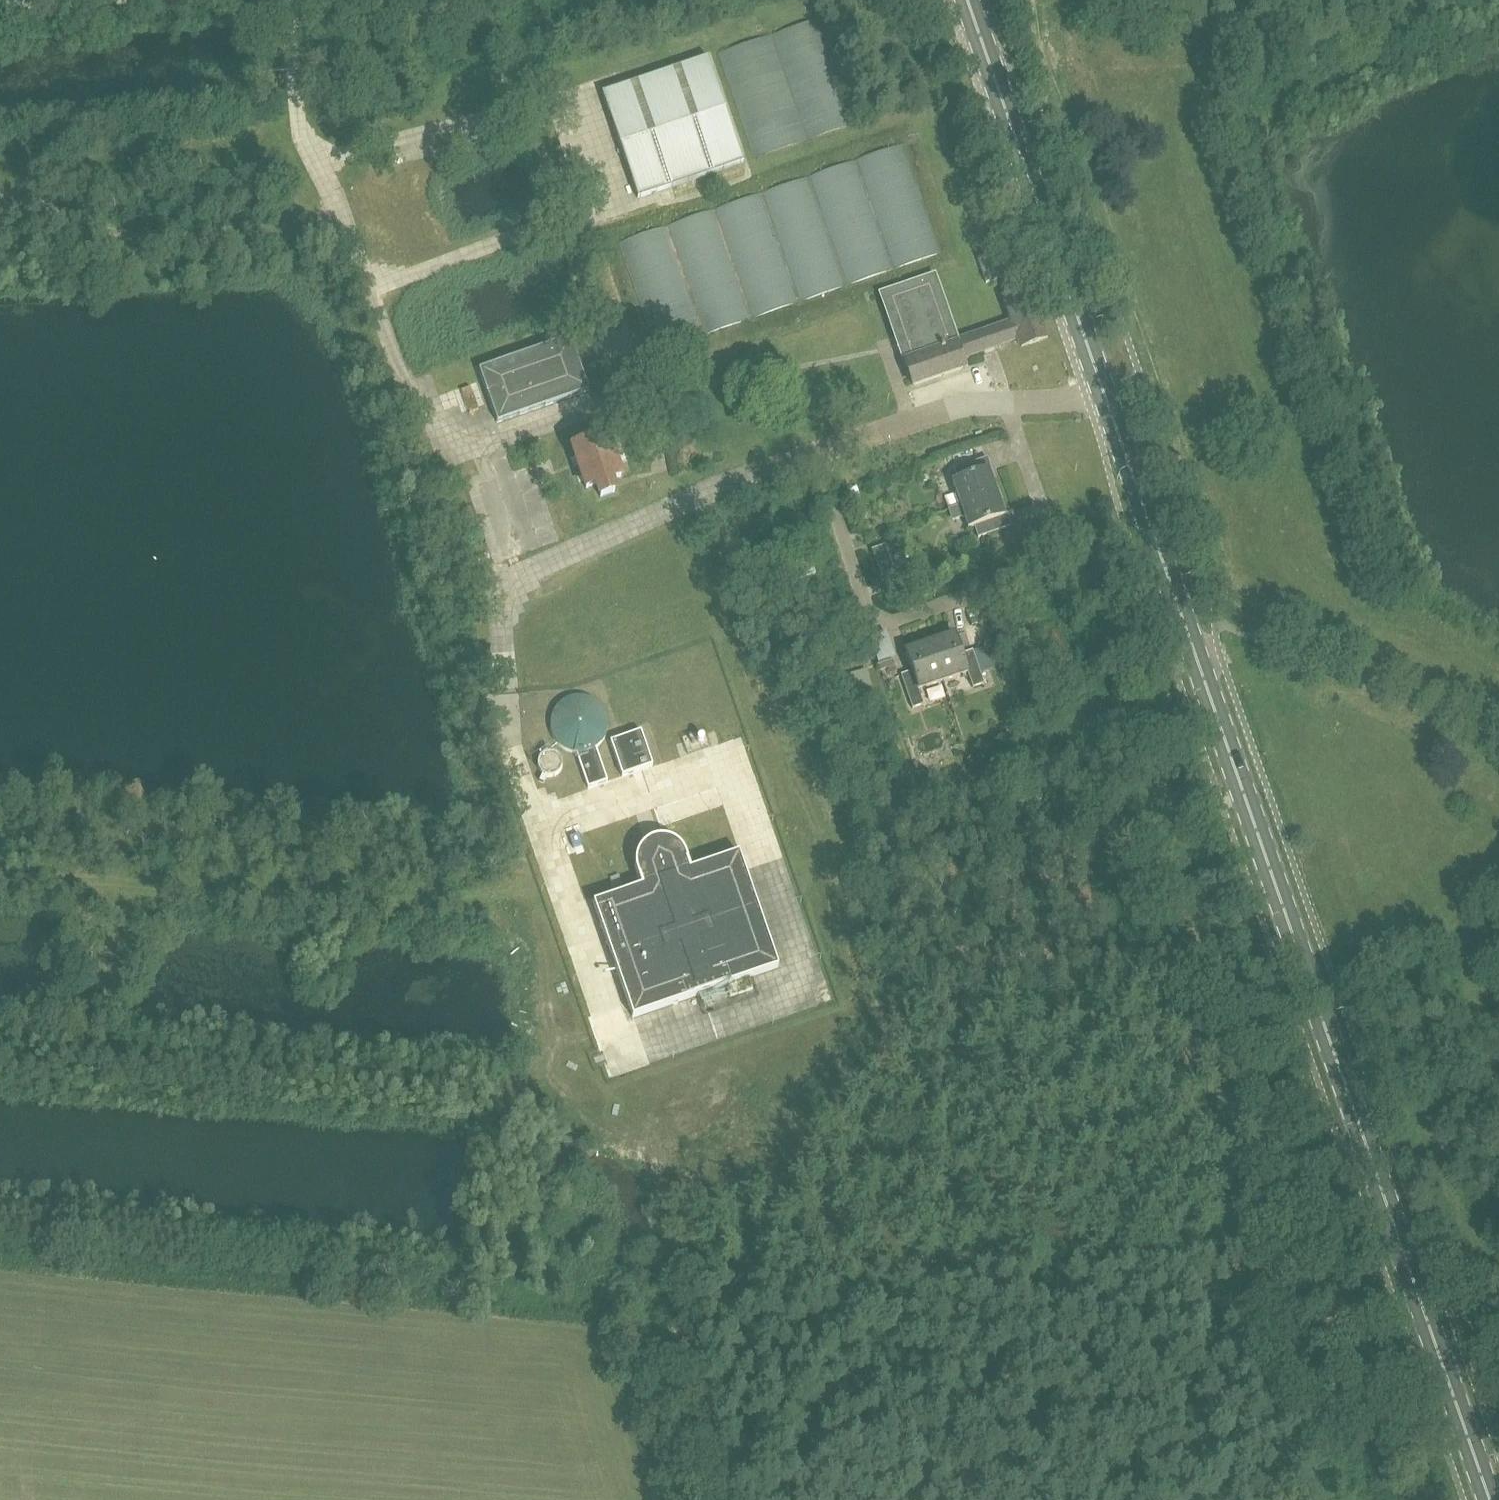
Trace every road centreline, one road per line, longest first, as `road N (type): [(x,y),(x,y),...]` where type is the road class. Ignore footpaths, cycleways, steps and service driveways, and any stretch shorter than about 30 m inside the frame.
road 1 (secondary): [(965,0),(1490,1499)]
road 2 (track): [(1498,763),(1239,649),(1220,648)]

